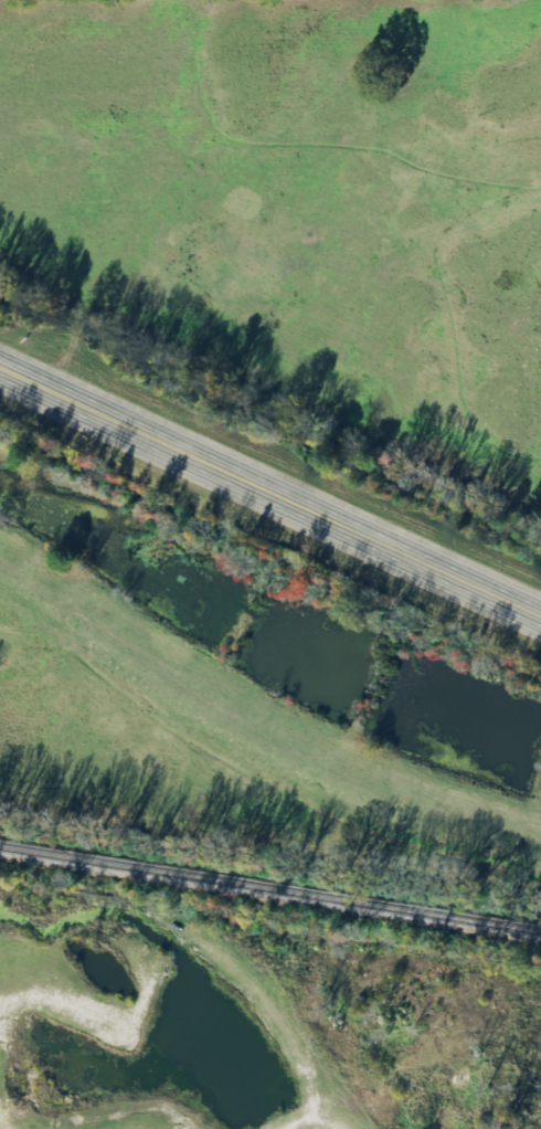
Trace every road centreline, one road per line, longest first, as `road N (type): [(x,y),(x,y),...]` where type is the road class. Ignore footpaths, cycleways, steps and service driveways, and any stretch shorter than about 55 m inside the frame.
road 1 (trunk): [(540,617),(0,369)]

